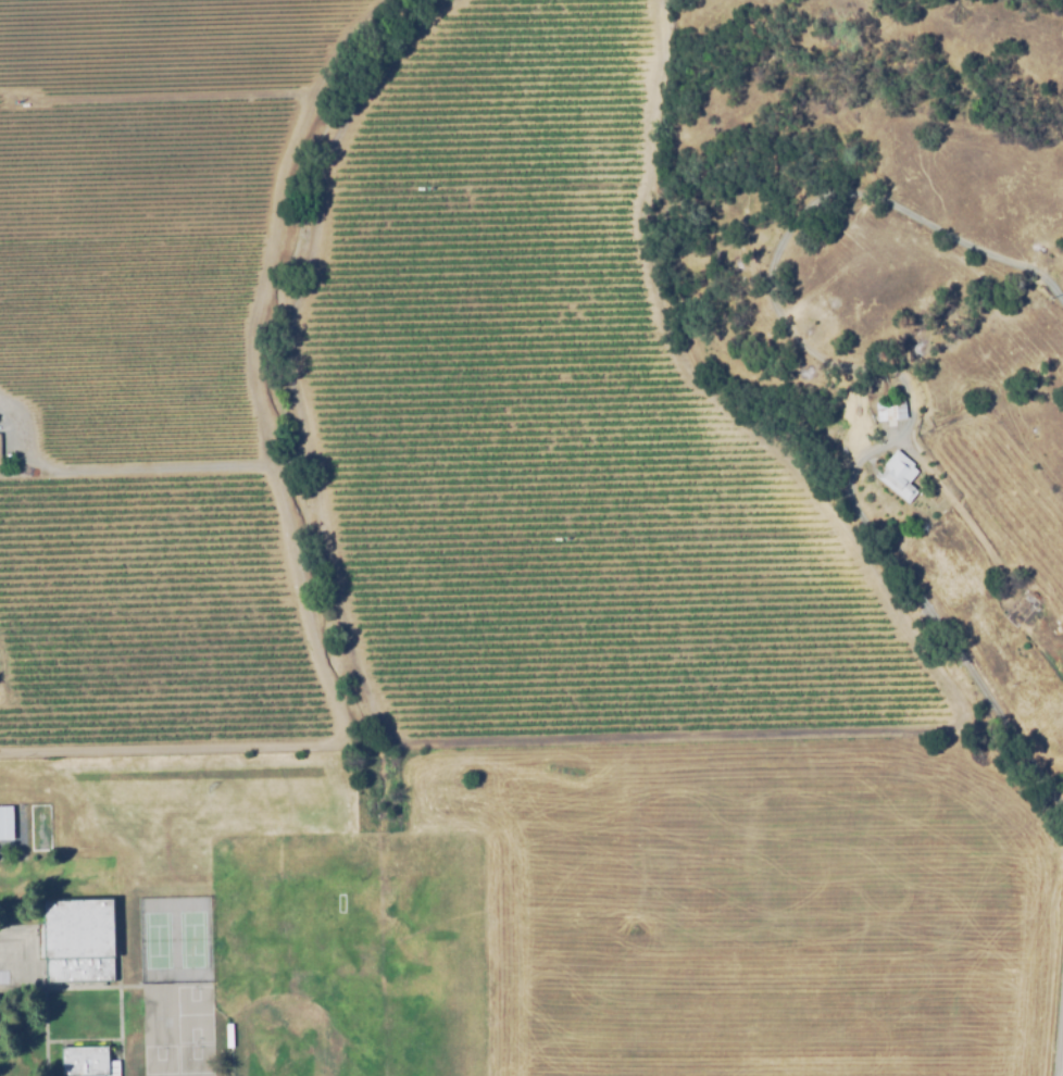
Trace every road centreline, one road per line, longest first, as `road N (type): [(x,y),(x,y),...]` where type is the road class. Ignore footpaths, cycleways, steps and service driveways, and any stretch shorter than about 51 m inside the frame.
road 1 (residential): [(1062,808),(931,598),(848,485),(861,456),(889,445),(915,417),(904,377)]

